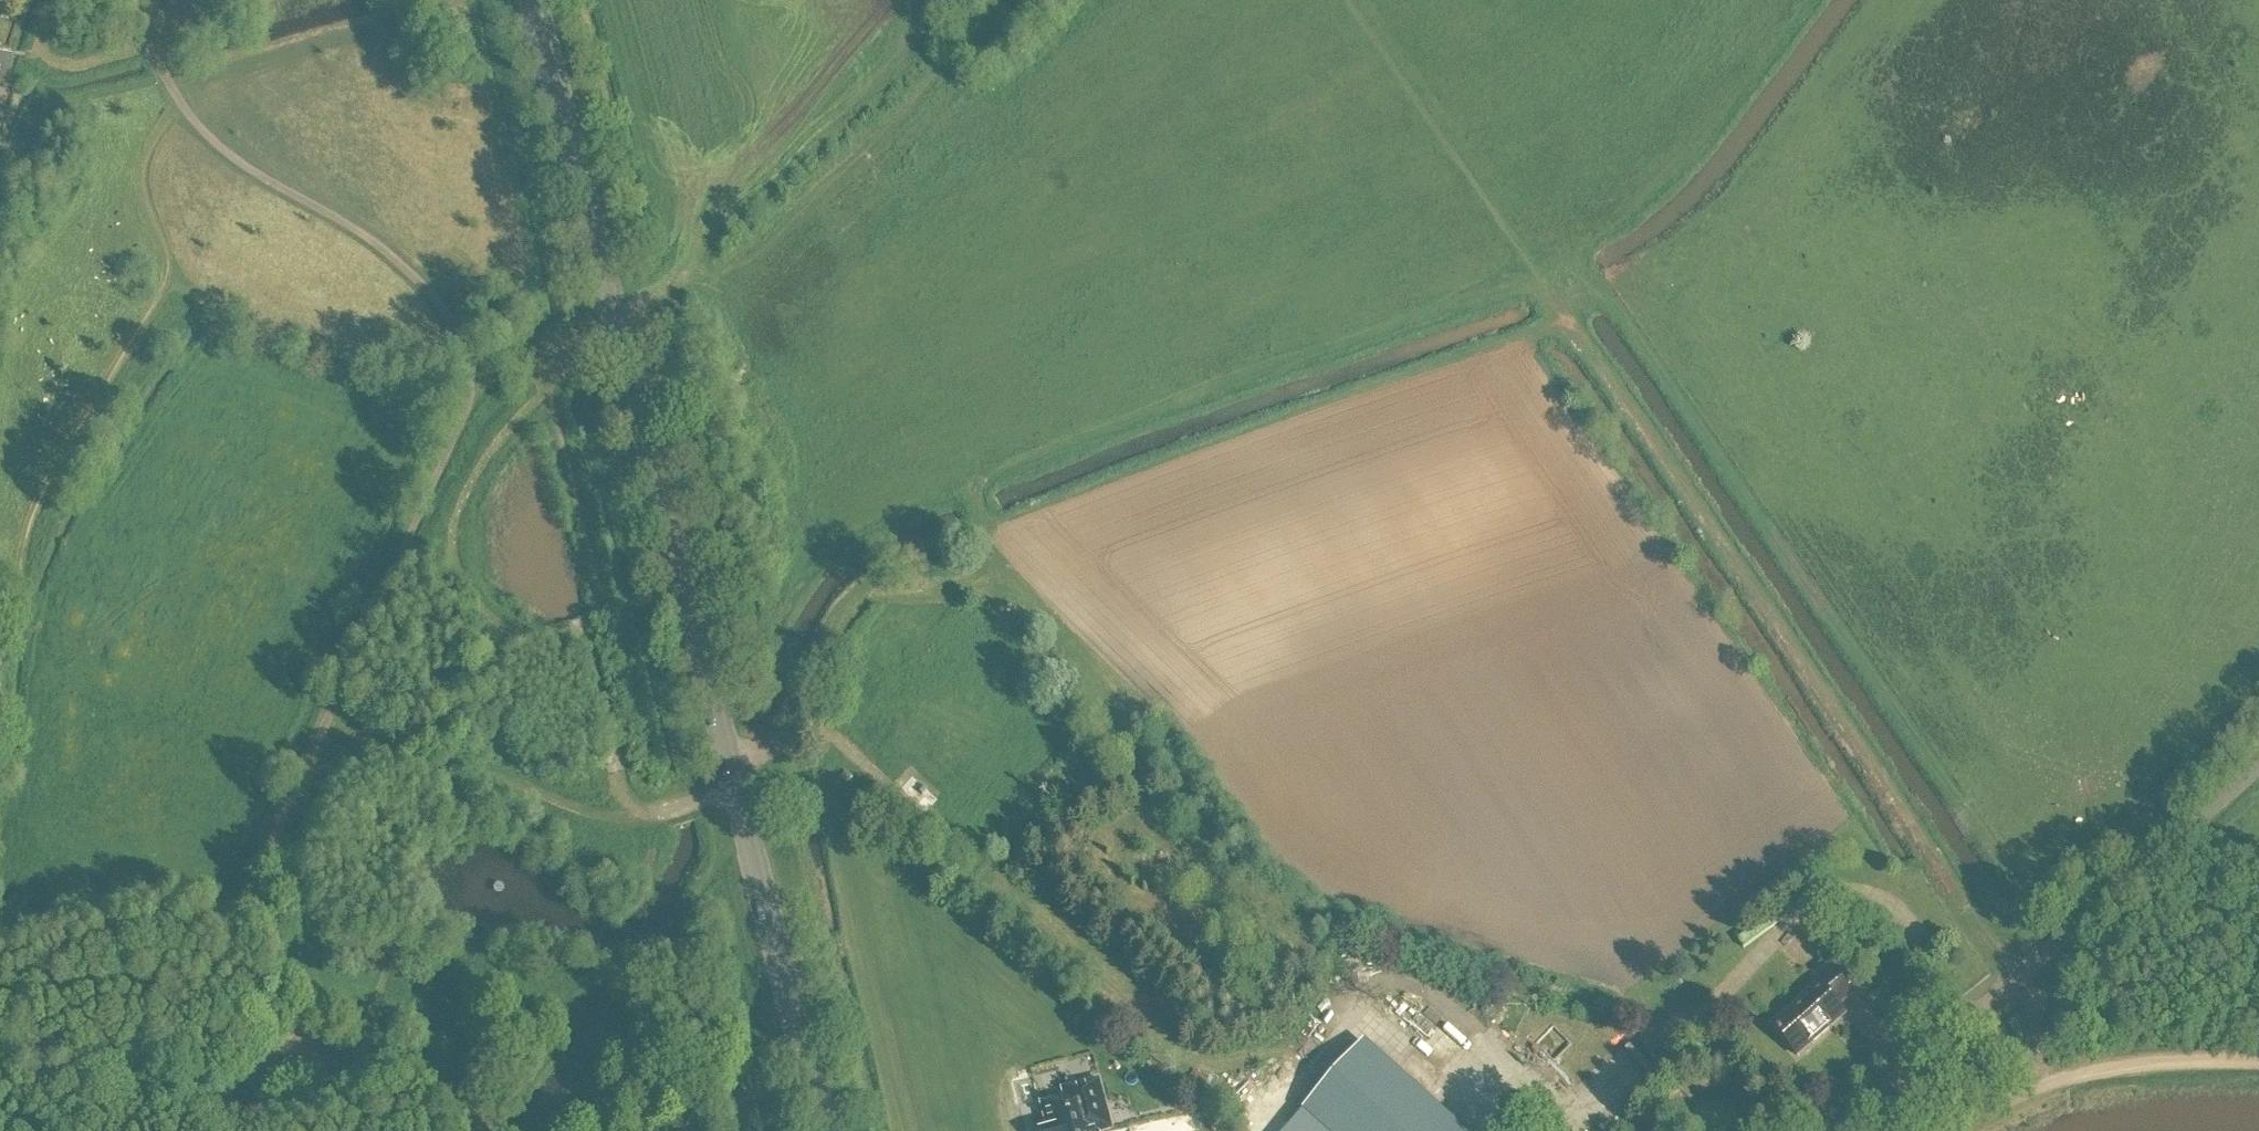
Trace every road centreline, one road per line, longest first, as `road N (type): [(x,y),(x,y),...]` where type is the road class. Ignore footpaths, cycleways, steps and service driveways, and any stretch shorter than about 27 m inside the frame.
road 1 (primary): [(824,1130),(526,0)]
road 2 (unclassified): [(1840,1130),(2258,757)]
road 3 (track): [(2258,1061),(2197,1053),(2043,1078),(1942,1130)]

